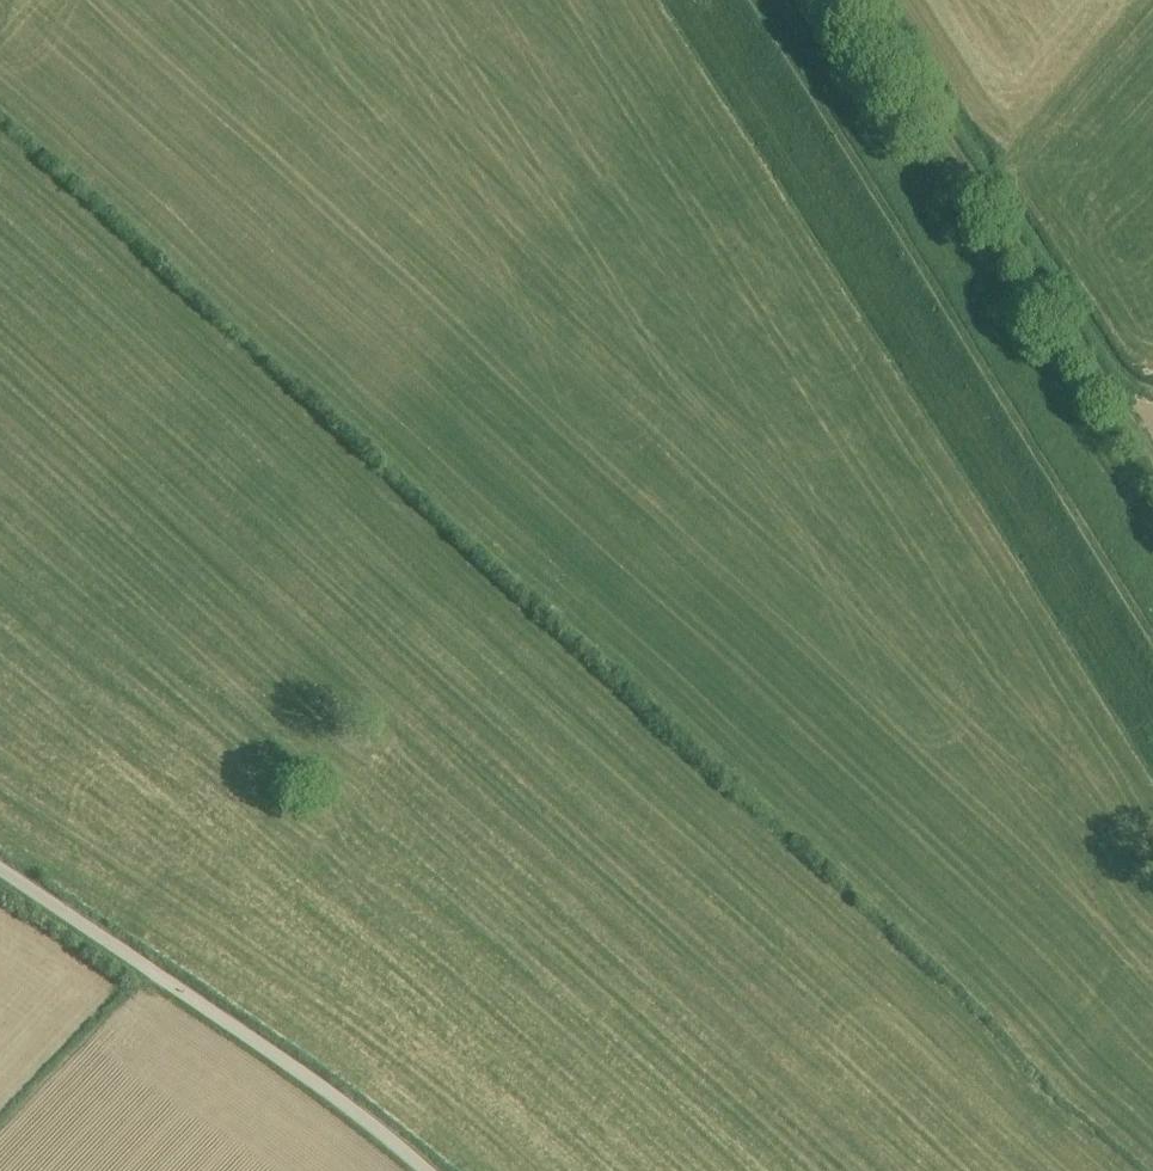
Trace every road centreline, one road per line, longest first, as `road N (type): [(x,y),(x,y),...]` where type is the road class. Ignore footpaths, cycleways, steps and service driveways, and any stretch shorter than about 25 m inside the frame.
road 1 (track): [(755,0),(1152,635)]
road 2 (track): [(1152,474),(864,0)]
road 3 (unclassified): [(423,1170),(218,1018),(0,870)]

